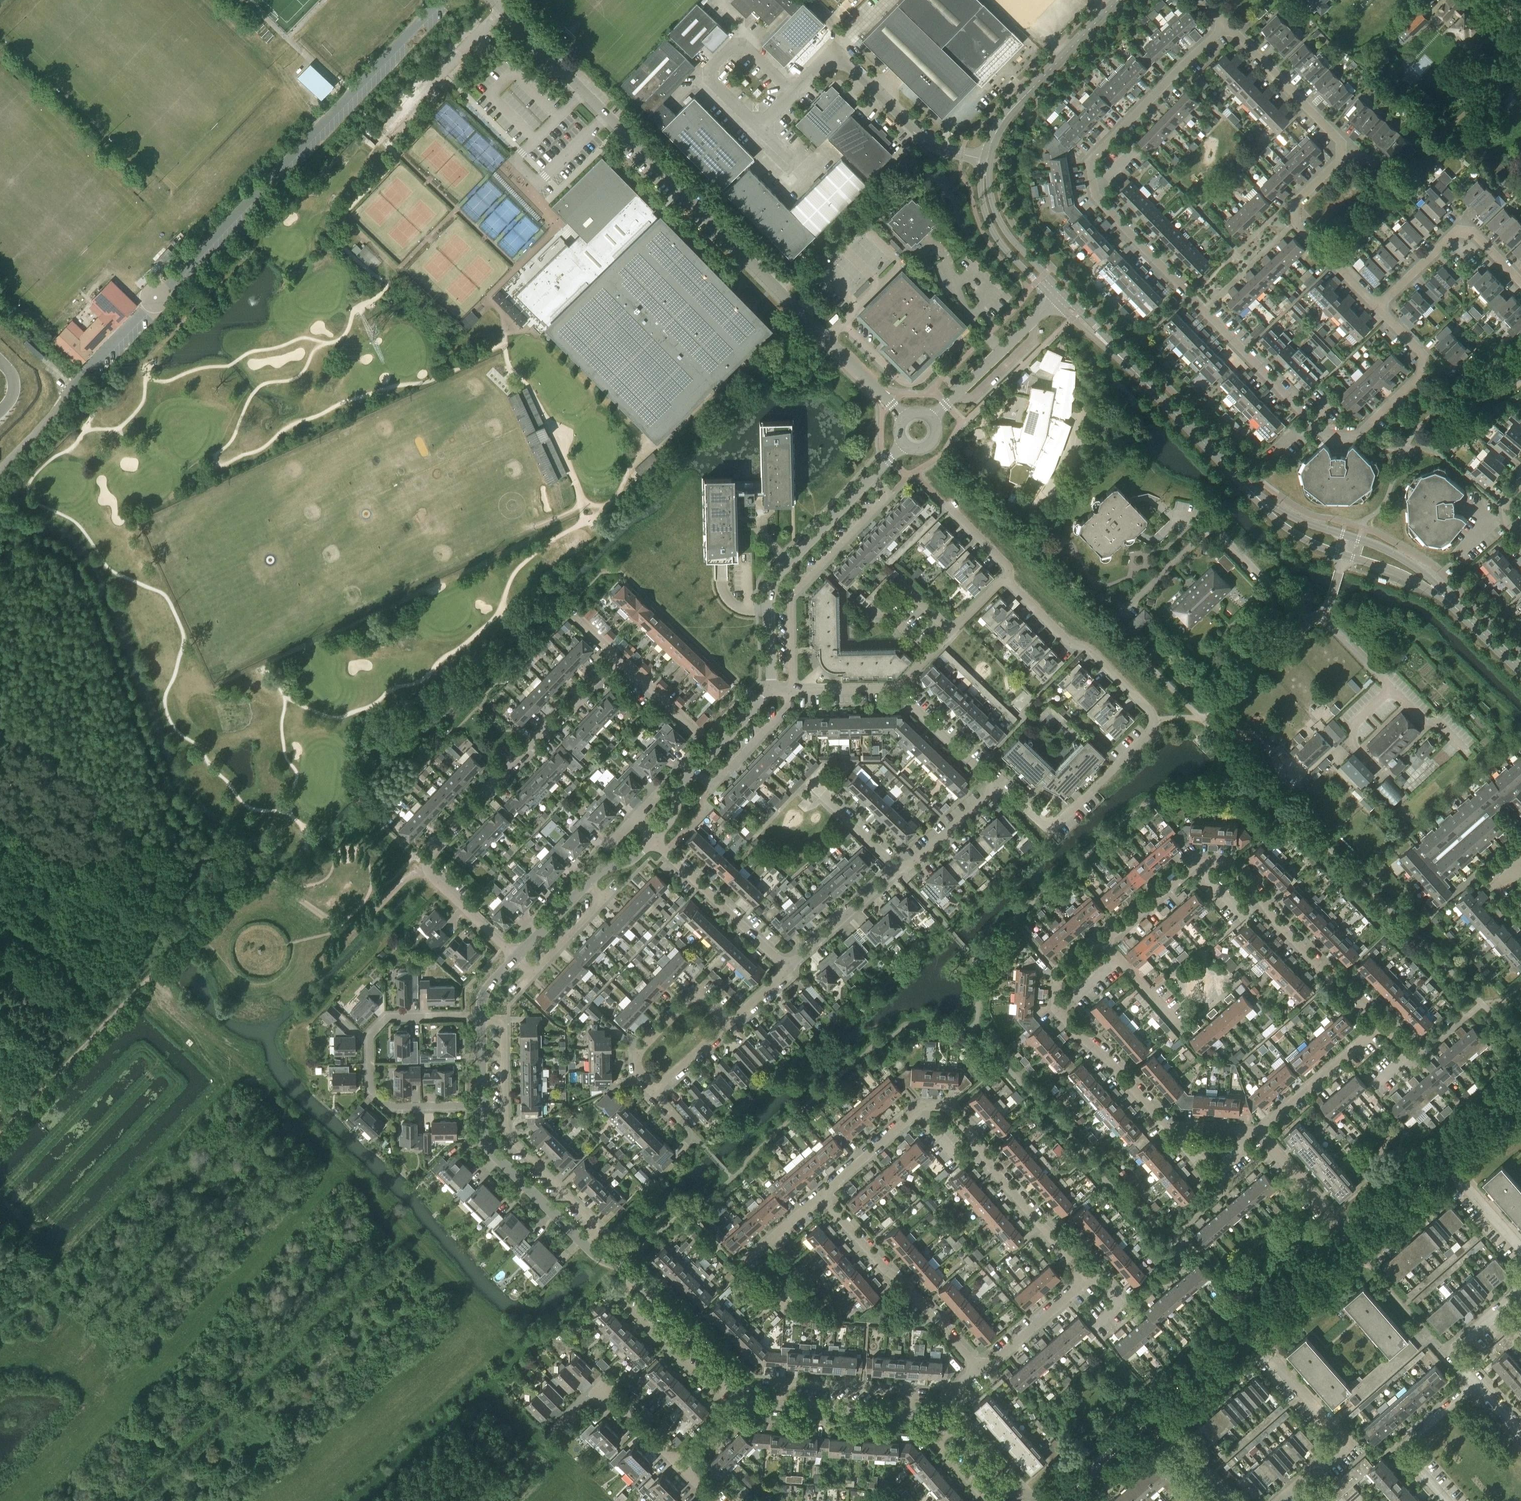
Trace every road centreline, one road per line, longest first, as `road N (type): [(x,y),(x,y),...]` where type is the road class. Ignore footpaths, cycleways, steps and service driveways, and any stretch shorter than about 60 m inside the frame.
road 1 (residential): [(1422,370),(1360,433),(1323,433),(1095,195),(1090,162),(1228,25)]
road 2 (unclassified): [(905,418),(493,0)]
road 3 (unclassified): [(79,375),(441,0)]
road 4 (track): [(0,537),(59,550),(73,567),(158,776),(189,817),(242,856)]
road 5 (residential): [(997,788),(1043,825),(1055,825),(1154,720),(1089,649),(1067,641),(1005,579)]
road 6 (residential): [(515,958),(430,874),(428,858),(618,657)]
road 7 (track): [(0,1112),(134,969),(180,876),(233,854),(260,876)]
road 8 (residential): [(821,1196),(923,1106),(946,1108),(1088,1279)]
road 9 (residential): [(1377,308),(1294,222),(1295,204),(1340,158),(1341,142),(1228,25)]
road 10 (residential): [(1380,1025),(1275,922),(1227,862),(1198,862),(1104,940)]
road 11 (residential): [(583,1245),(600,1228),(506,1133),(505,1021),(481,1021)]
road 12 (residential): [(482,1106),(390,1107),(370,1089),(370,1037),(388,1017),(481,1015)]
road 13 (tertiary): [(1253,494),(1058,297)]
road 14 (residential): [(1104,940),(1057,980),(1055,1008),(1169,1129),(1185,1130)]
road 15 (tertiary): [(1152,1415),(1352,1240)]
road 16 (residential): [(792,690),(790,598),(889,495),(871,478)]
road 17 (residential): [(987,159),(935,147),(834,51),(793,93)]
road 18 (residential): [(977,1369),(821,1196)]
road 19 (tertiary): [(987,159),(1009,113),(1118,0)]
road 20 (residential): [(1281,1500),(1346,1445),(1272,1360)]
road 21 (residential): [(1377,308),(1455,233),(1475,235),(1520,282)]
road 22 (residential): [(788,971),(653,840)]
road 23 (residential): [(632,1278),(616,1294),(715,1395),(732,1379)]
road 24 (residential): [(793,93),(748,50),(731,49),(714,66),(713,83),(759,128)]
road 25 (unclassified): [(583,1245),(488,1149),(482,1106)]
road 26 (residential): [(779,1406),(781,1383),(911,1392),(910,1414)]
road 27 (unclassified): [(932,419),(1058,297)]
road 28 (residential): [(653,1092),(638,1076),(637,1057),(696,992),(728,1024)]
road 29 (residential): [(1258,1134),(1380,1025)]
road 30 (tertiary): [(1058,297),(994,224),(987,159)]
road 31 (residential): [(1447,1500),(1408,1447),(1475,1384)]
road 32 (residential): [(895,689),(1005,579)]
road 33 (residential): [(788,690),(788,707),(711,787),(695,771)]
road 34 (residential): [(515,958),(532,975),(604,901),(587,885)]
road 35 (residential): [(788,971),(898,869)]
road 36 (residential): [(1088,1279),(993,1364),(977,1369)]
road 37 (residential): [(895,689),(997,788)]
road 38 (unclassified): [(732,1379),(632,1278)]
road 39 (residential): [(1352,1240),(1258,1134)]
road 40 (residential): [(1307,625),(1212,526)]
road 41 (residential): [(714,750),(618,657)]
road 42 (unclassified): [(910,1414),(779,1406)]
road 43 (tertiary): [(1054,1500),(1152,1415)]
road 44 (residential): [(1119,614),(1212,526)]
road 45 (residential): [(898,869),(997,788)]
road 46 (residential): [(1475,1384),(1455,1358),(1458,1347),(1520,1291)]
road 47 (residential): [(898,869),(807,782)]
road 48 (tertiary): [(1352,1240),(1443,1160)]

